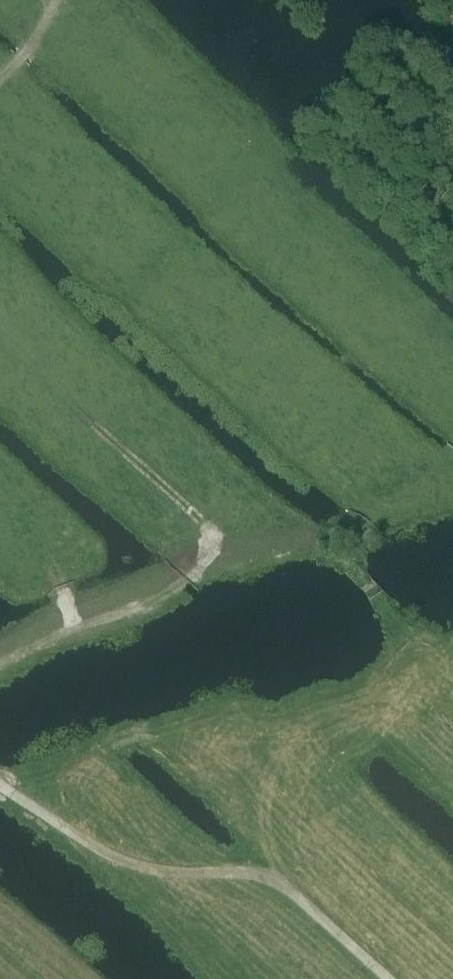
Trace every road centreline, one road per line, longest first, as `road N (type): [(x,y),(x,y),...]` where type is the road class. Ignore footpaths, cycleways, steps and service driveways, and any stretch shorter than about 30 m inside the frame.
road 1 (track): [(0,662),(145,606),(186,579),(210,529),(0,338)]
road 2 (track): [(389,978),(285,886),(255,875),(150,869),(115,857),(0,788)]
road 3 (track): [(452,645),(431,651),(361,576),(312,550),(205,577),(192,570)]

